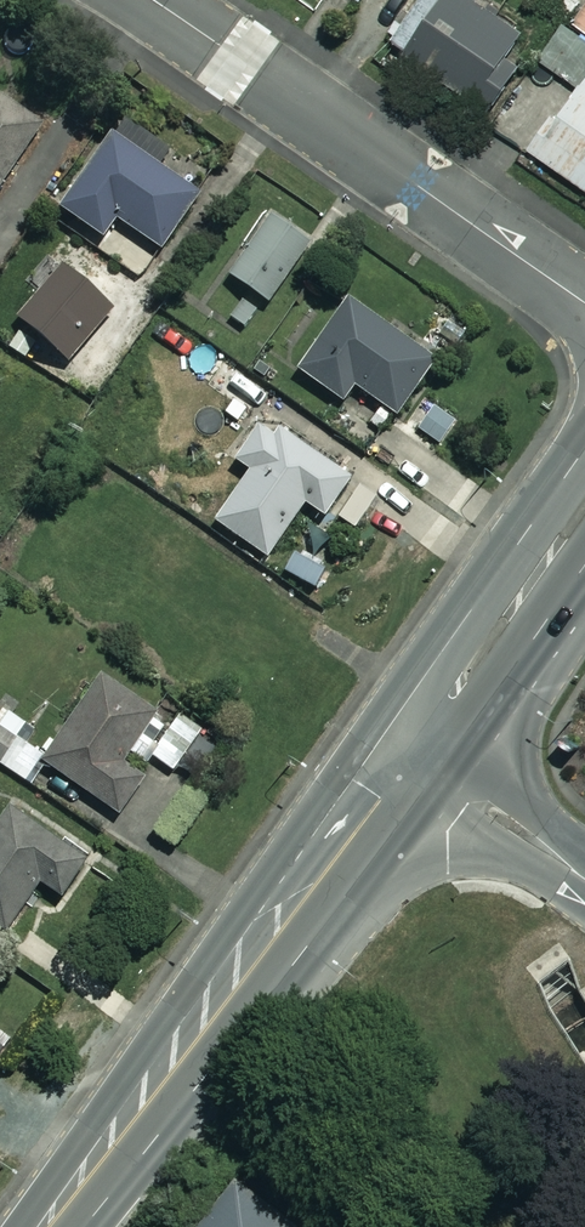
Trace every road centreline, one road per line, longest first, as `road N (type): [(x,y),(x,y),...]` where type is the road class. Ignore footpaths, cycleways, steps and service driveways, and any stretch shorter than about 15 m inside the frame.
road 1 (secondary): [(412,754),(47,1226)]
road 2 (residential): [(417,184),(152,0)]
road 3 (secondary): [(584,505),(412,754)]
road 4 (tertiary): [(584,878),(412,754)]
road 5 (residential): [(584,302),(417,184)]

